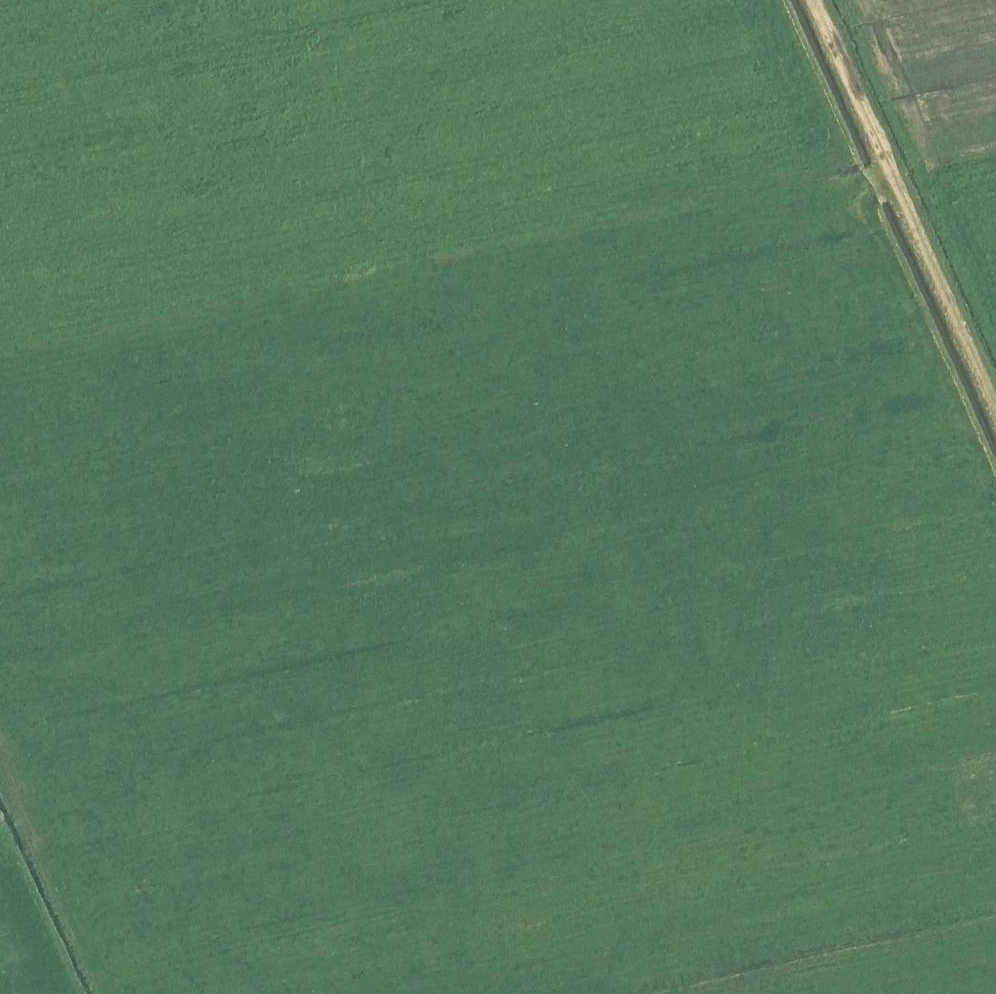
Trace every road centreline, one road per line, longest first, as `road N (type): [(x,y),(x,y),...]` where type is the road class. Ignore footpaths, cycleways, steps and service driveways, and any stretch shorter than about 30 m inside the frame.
road 1 (track): [(995,414),(812,0)]

